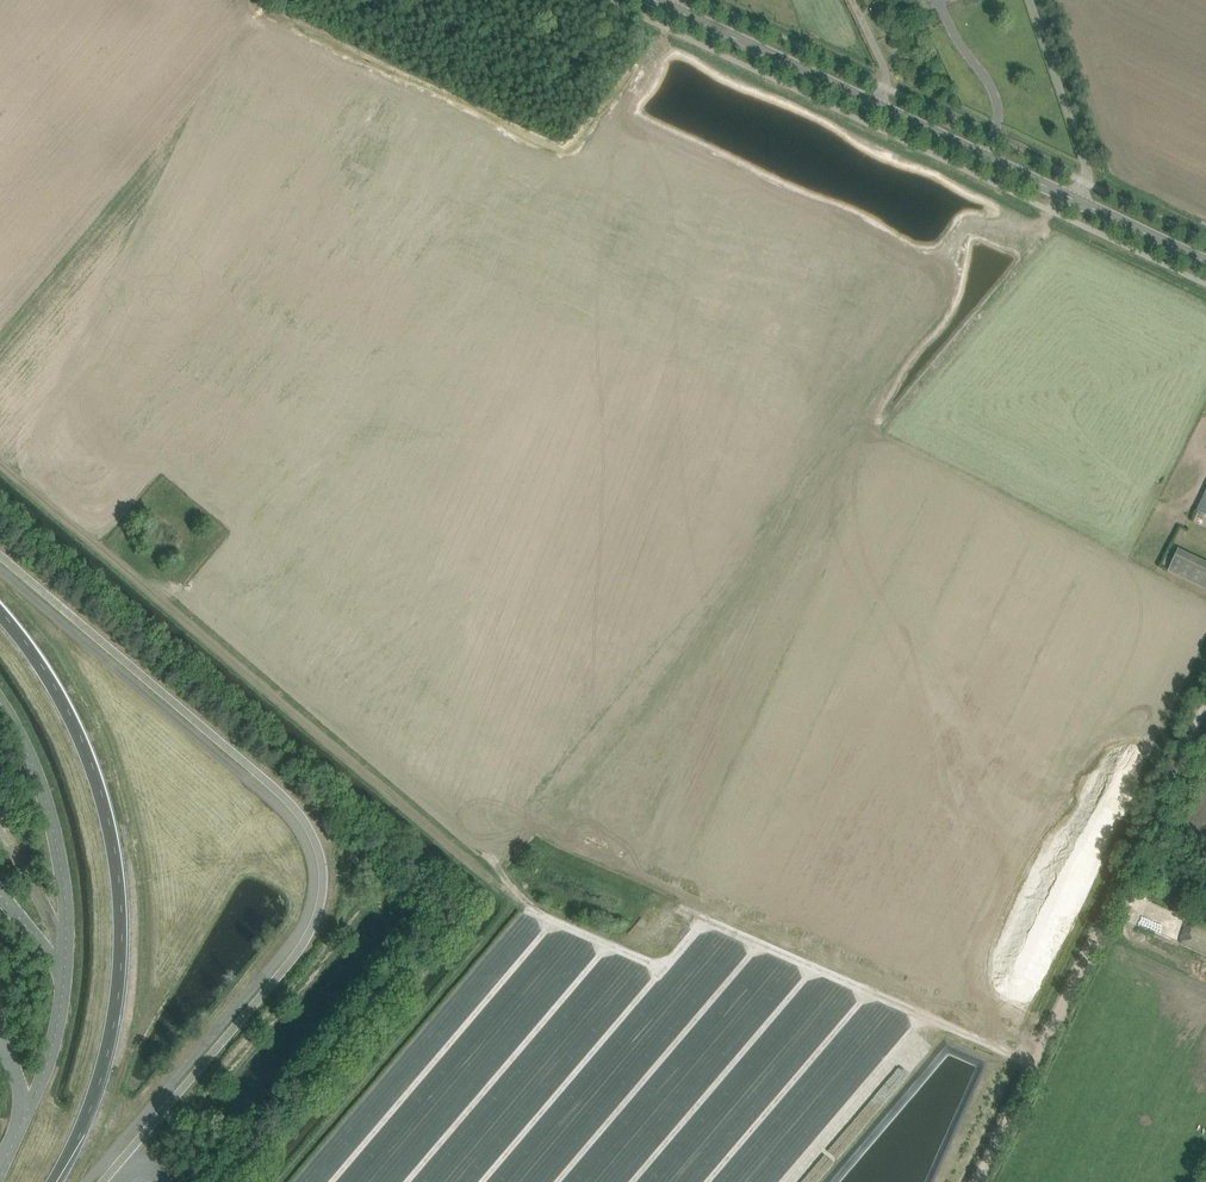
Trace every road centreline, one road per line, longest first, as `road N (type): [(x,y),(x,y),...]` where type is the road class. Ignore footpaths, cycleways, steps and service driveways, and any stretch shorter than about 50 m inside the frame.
road 1 (track): [(0,460),(515,898),(271,1181)]
road 2 (tertiary): [(1205,262),(655,0)]
road 3 (track): [(978,1181),(1205,704)]

